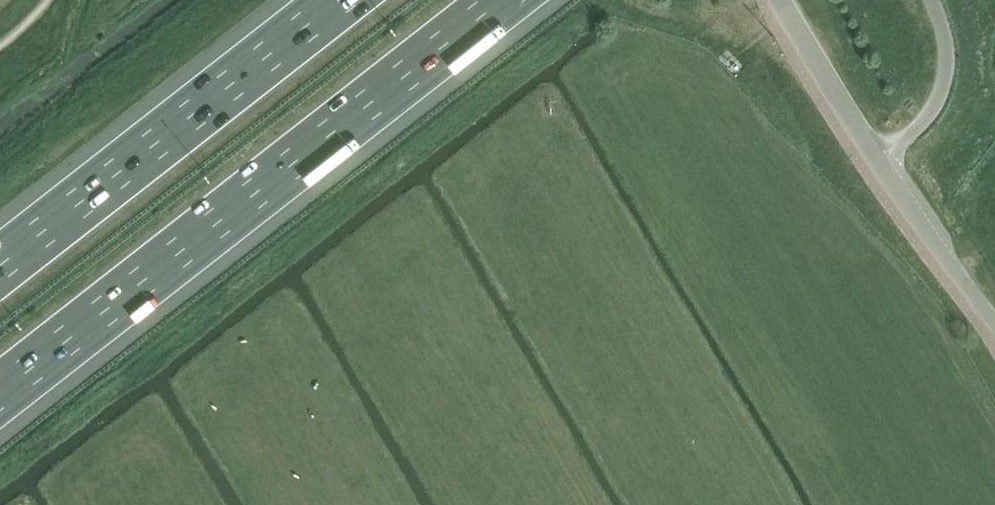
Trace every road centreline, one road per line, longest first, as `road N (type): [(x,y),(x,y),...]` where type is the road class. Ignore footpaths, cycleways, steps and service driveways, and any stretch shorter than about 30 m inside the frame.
road 1 (motorway): [(0,393),(502,0)]
road 2 (motorway): [(338,0),(0,267)]
road 3 (unclassified): [(994,323),(878,159)]
road 4 (unclassified): [(878,159),(912,134),(943,90),(949,46),(934,0)]
road 5 (unclassified): [(878,159),(781,0)]

